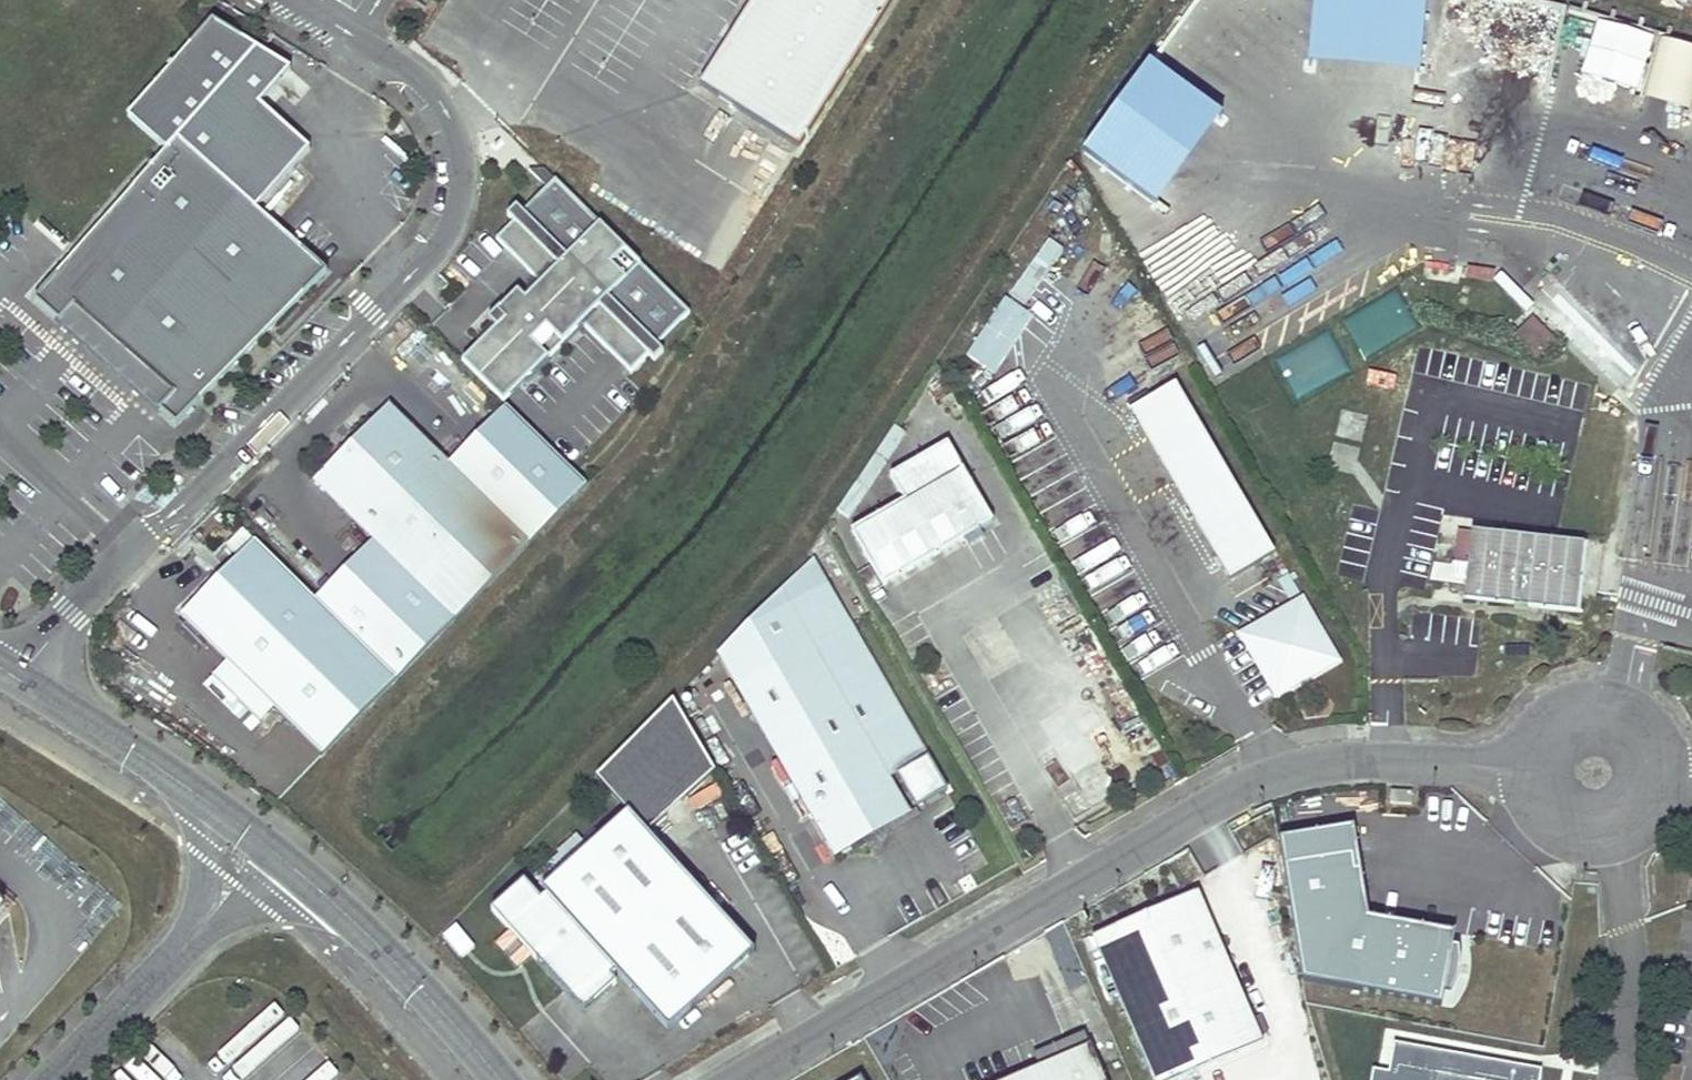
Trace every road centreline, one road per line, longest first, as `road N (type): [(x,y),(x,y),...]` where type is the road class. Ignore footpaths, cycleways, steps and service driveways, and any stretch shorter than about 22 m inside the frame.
road 1 (unclassified): [(294,0),(430,84),(463,150),(454,224),(187,507),(132,550),(17,678)]
road 2 (unclassified): [(735,1079),(1215,794),(1282,770),(1342,760),(1540,765)]
road 3 (tertiary): [(496,1079),(342,910)]
road 4 (tertiary): [(197,794),(17,678)]
road 5 (unclassified): [(161,970),(264,907),(342,910)]
road 6 (unclassified): [(197,794),(205,874),(161,970)]
road 7 (tertiary): [(342,910),(197,794)]
road 8 (unclassified): [(1540,765),(1558,812),(1590,826),(1636,805),(1648,772)]
road 9 (unclassified): [(1648,772),(1638,741),(1597,717),(1553,736),(1540,765)]
road 10 (unclassified): [(161,970),(53,1079)]

